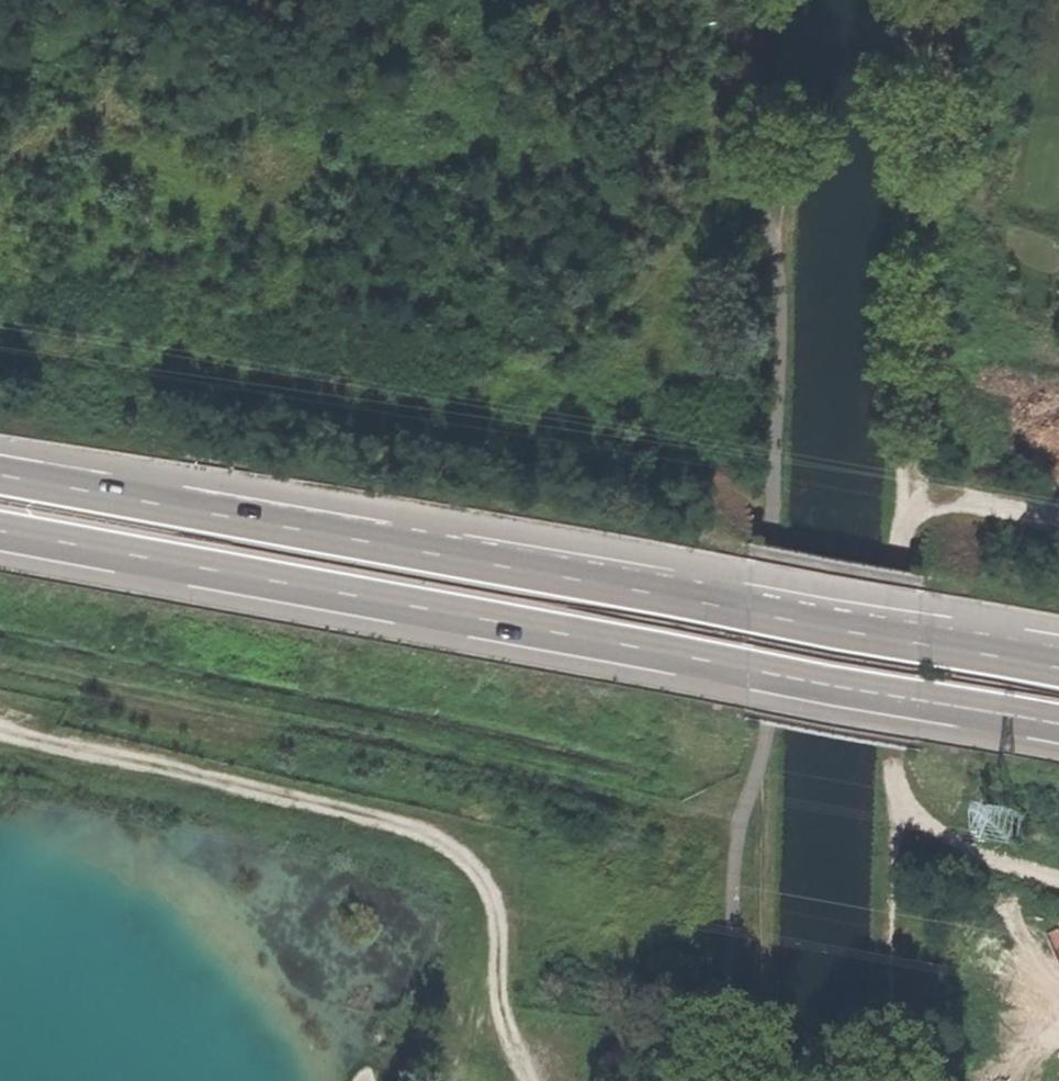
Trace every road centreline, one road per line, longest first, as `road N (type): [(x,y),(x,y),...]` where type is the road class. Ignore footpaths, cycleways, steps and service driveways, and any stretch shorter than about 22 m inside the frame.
road 1 (trunk): [(0,529),(1058,724)]
road 2 (trunk): [(1058,664),(0,474)]
road 3 (track): [(0,344),(353,402),(468,397),(587,338),(655,282),(703,206),(758,179)]
road 4 (track): [(0,663),(183,703),(297,747),(566,812),(629,820),(703,813),(742,821)]
road 5 (track): [(1058,879),(966,851),(913,815),(898,789),(893,752),(898,562),(907,527),(928,507),(961,505),(1058,524)]

